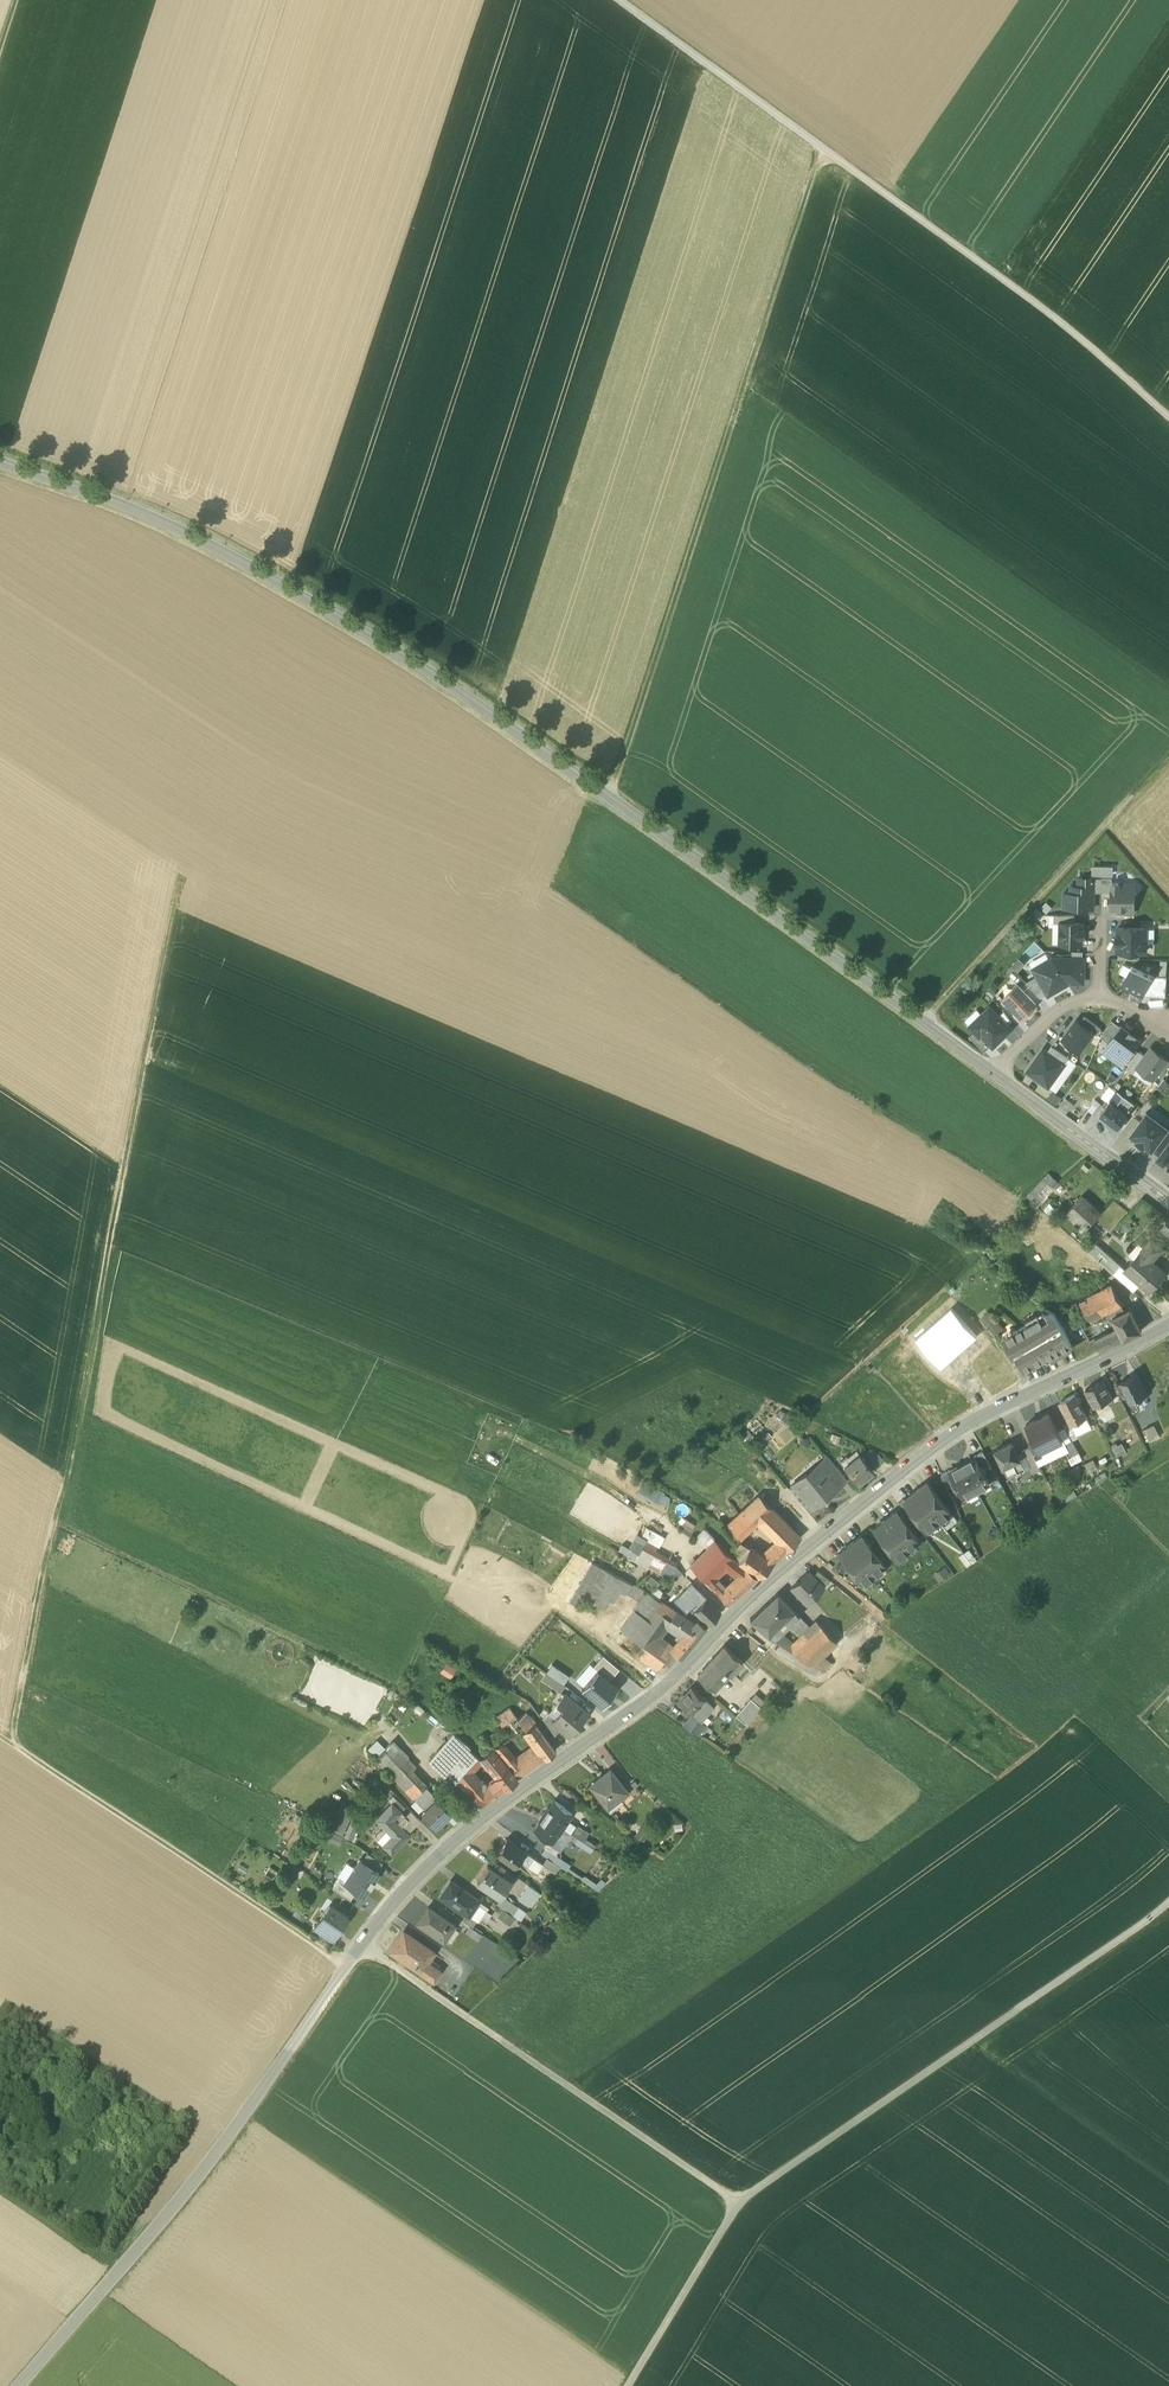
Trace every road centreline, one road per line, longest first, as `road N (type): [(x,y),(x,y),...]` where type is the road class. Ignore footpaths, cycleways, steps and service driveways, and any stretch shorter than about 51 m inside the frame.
road 1 (tertiary): [(994,1074),(413,662),(178,530),(0,464)]
road 2 (residential): [(338,1980),(405,1889),(485,1816),(663,1689),(821,1536),(955,1434),(1168,1325)]
road 3 (track): [(13,1745),(177,875)]
road 4 (track): [(617,0),(1069,329),(1168,417)]
road 5 (track): [(610,797),(823,150)]
road 6 (track): [(737,2202),(1168,1903)]
road 7 (unclassified): [(19,2385),(218,2150),(338,1980)]
road 8 (track): [(362,1947),(737,2202)]
road 9 (track): [(0,1736),(345,1966)]
road 10 (track): [(924,1022),(1168,755)]
road 11 (tertiary): [(1168,1204),(994,1074)]
road 12 (track): [(626,2385),(737,2202)]
road 13 (residential): [(994,1074),(1063,1007),(1099,996)]
road 14 (track): [(599,789),(564,905)]

